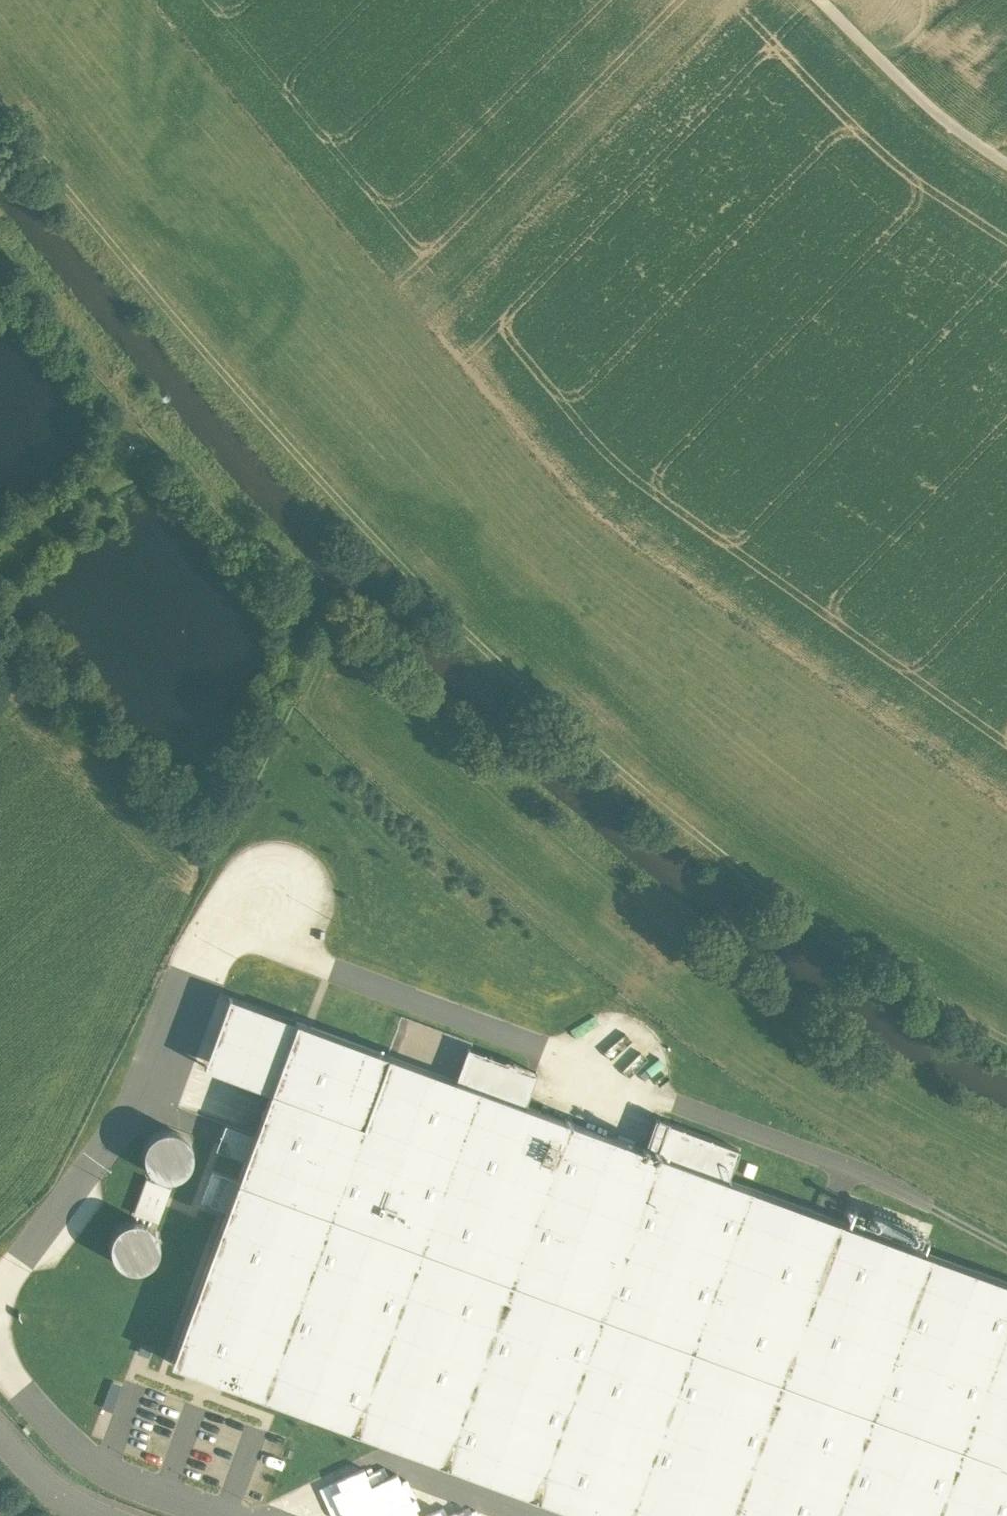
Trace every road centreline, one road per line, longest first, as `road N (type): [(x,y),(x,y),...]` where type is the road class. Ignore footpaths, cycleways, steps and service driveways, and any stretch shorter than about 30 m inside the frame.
road 1 (track): [(0,93),(326,474),(447,602),(620,764),(804,910),(1006,1036)]
road 2 (track): [(819,0),(893,74),(1006,160)]
road 3 (residential): [(0,1419),(69,1494),(129,1515)]

